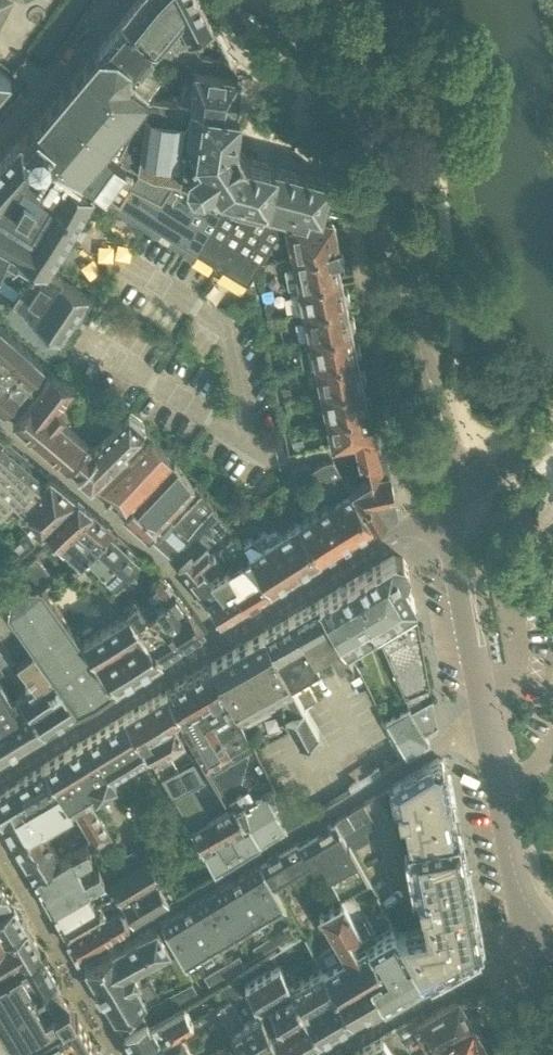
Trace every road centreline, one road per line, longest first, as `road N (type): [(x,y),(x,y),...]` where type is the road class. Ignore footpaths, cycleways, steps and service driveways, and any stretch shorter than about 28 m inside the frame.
road 1 (residential): [(0,776),(443,503)]
road 2 (residential): [(460,463),(343,0)]
road 3 (unclassified): [(443,503),(534,935)]
road 4 (residential): [(534,935),(327,1054)]
road 5 (residential): [(118,1054),(0,848)]
road 6 (residential): [(120,0),(0,140)]

